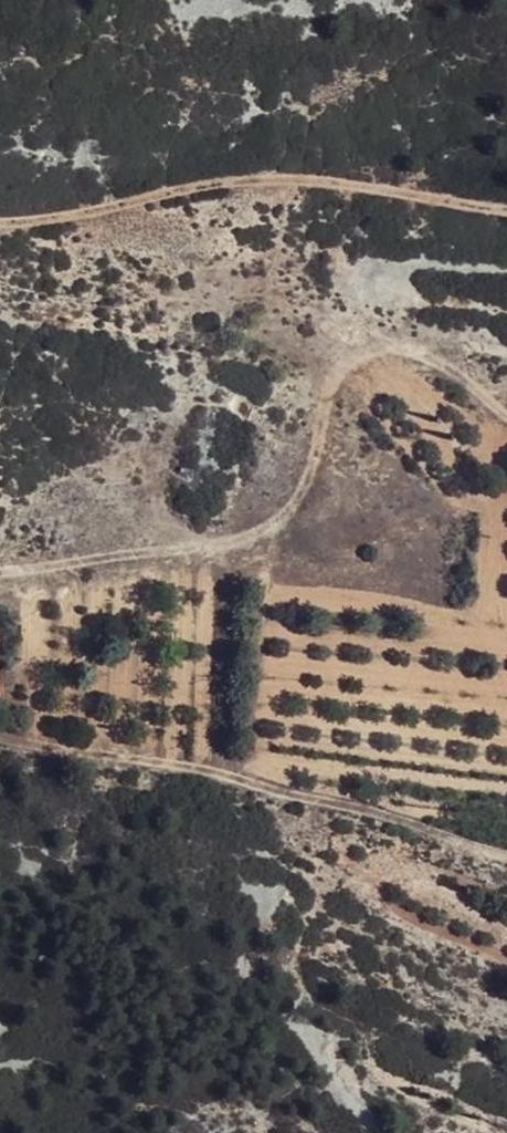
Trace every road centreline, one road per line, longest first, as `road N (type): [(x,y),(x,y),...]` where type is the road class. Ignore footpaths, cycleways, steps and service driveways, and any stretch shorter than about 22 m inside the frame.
road 1 (track): [(506,409),(429,350),(385,352),(343,366),(298,510),(237,542),(0,573)]
road 2 (track): [(506,843),(302,790),(0,735)]
road 3 (track): [(506,209),(260,178),(68,218),(0,222)]

